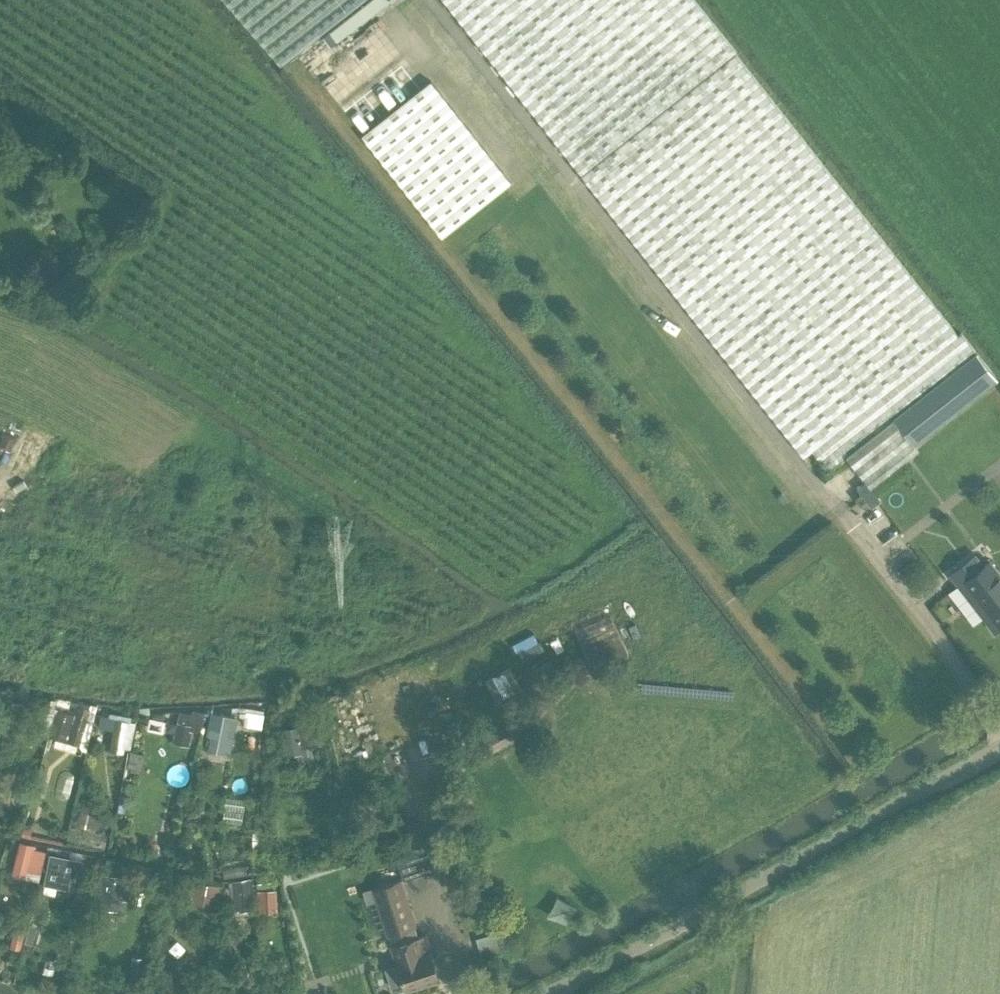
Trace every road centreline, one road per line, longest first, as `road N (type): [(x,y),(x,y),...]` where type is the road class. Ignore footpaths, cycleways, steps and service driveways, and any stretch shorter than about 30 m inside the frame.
road 1 (unclassified): [(541,993),(999,747)]

